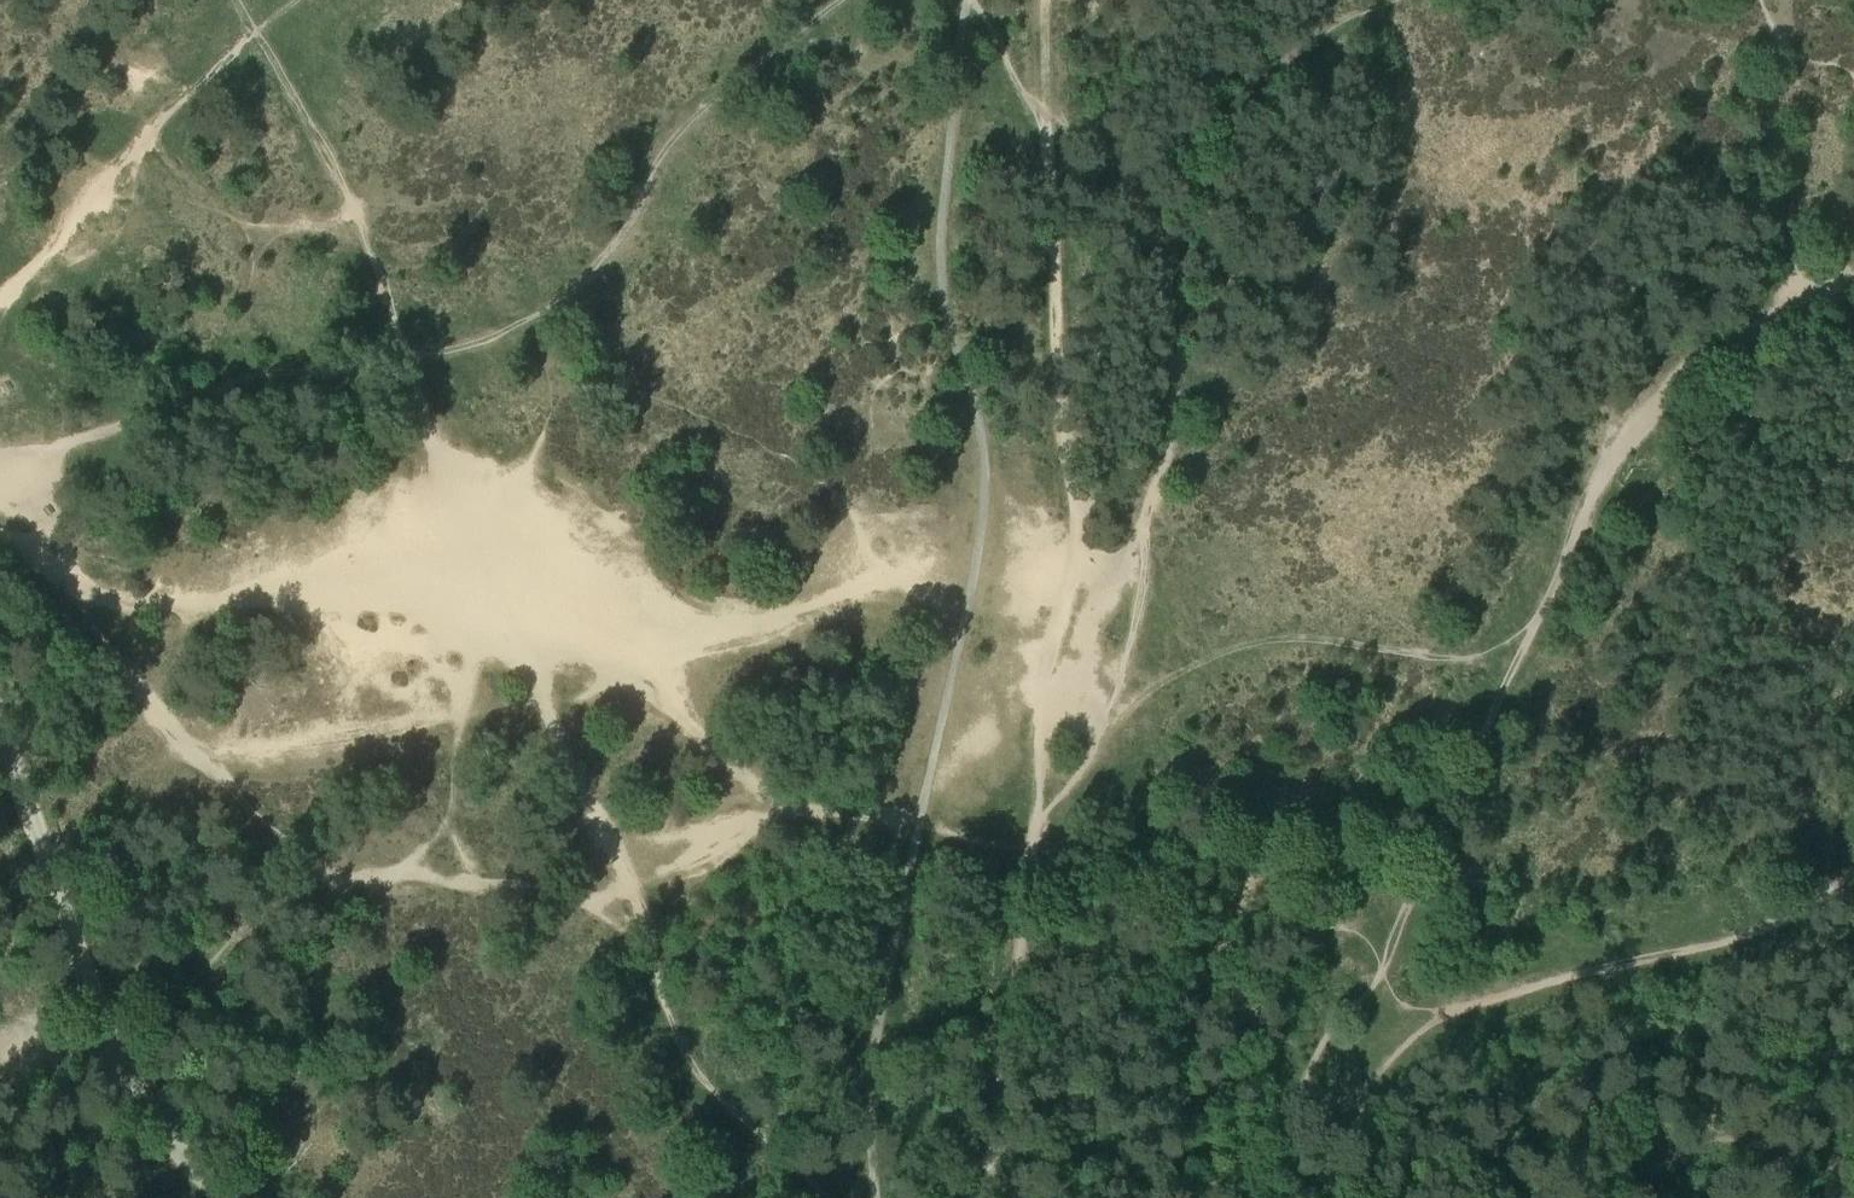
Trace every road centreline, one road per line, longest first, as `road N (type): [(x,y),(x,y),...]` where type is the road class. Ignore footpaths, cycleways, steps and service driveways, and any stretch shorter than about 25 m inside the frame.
road 1 (track): [(982,1197),(1020,867),(1072,558),(1048,0)]
road 2 (unclassified): [(223,1197),(134,1087),(0,733)]

